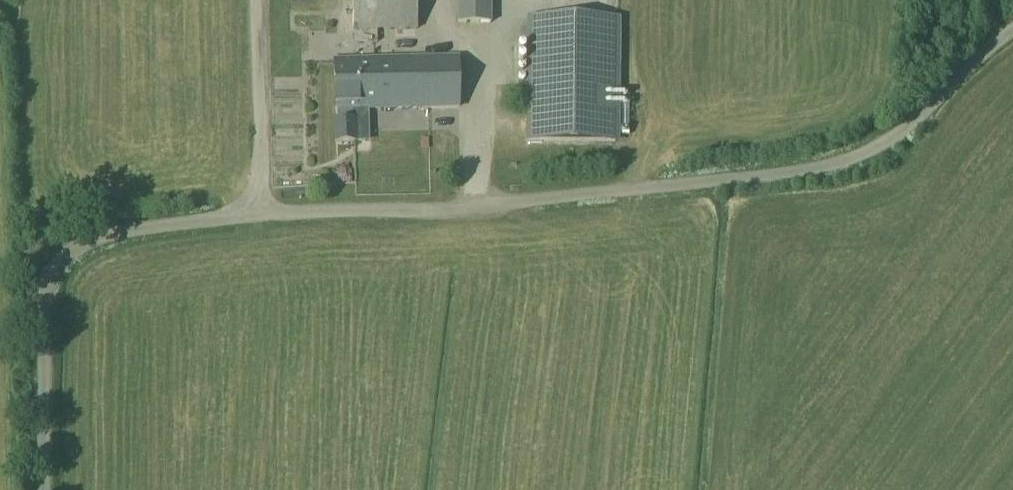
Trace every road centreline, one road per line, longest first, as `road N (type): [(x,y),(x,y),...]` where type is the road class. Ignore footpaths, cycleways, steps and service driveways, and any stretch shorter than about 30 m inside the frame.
road 1 (track): [(42,489),(43,260),(71,238),(261,213),(482,208),(875,162),(906,144),(1012,31)]

